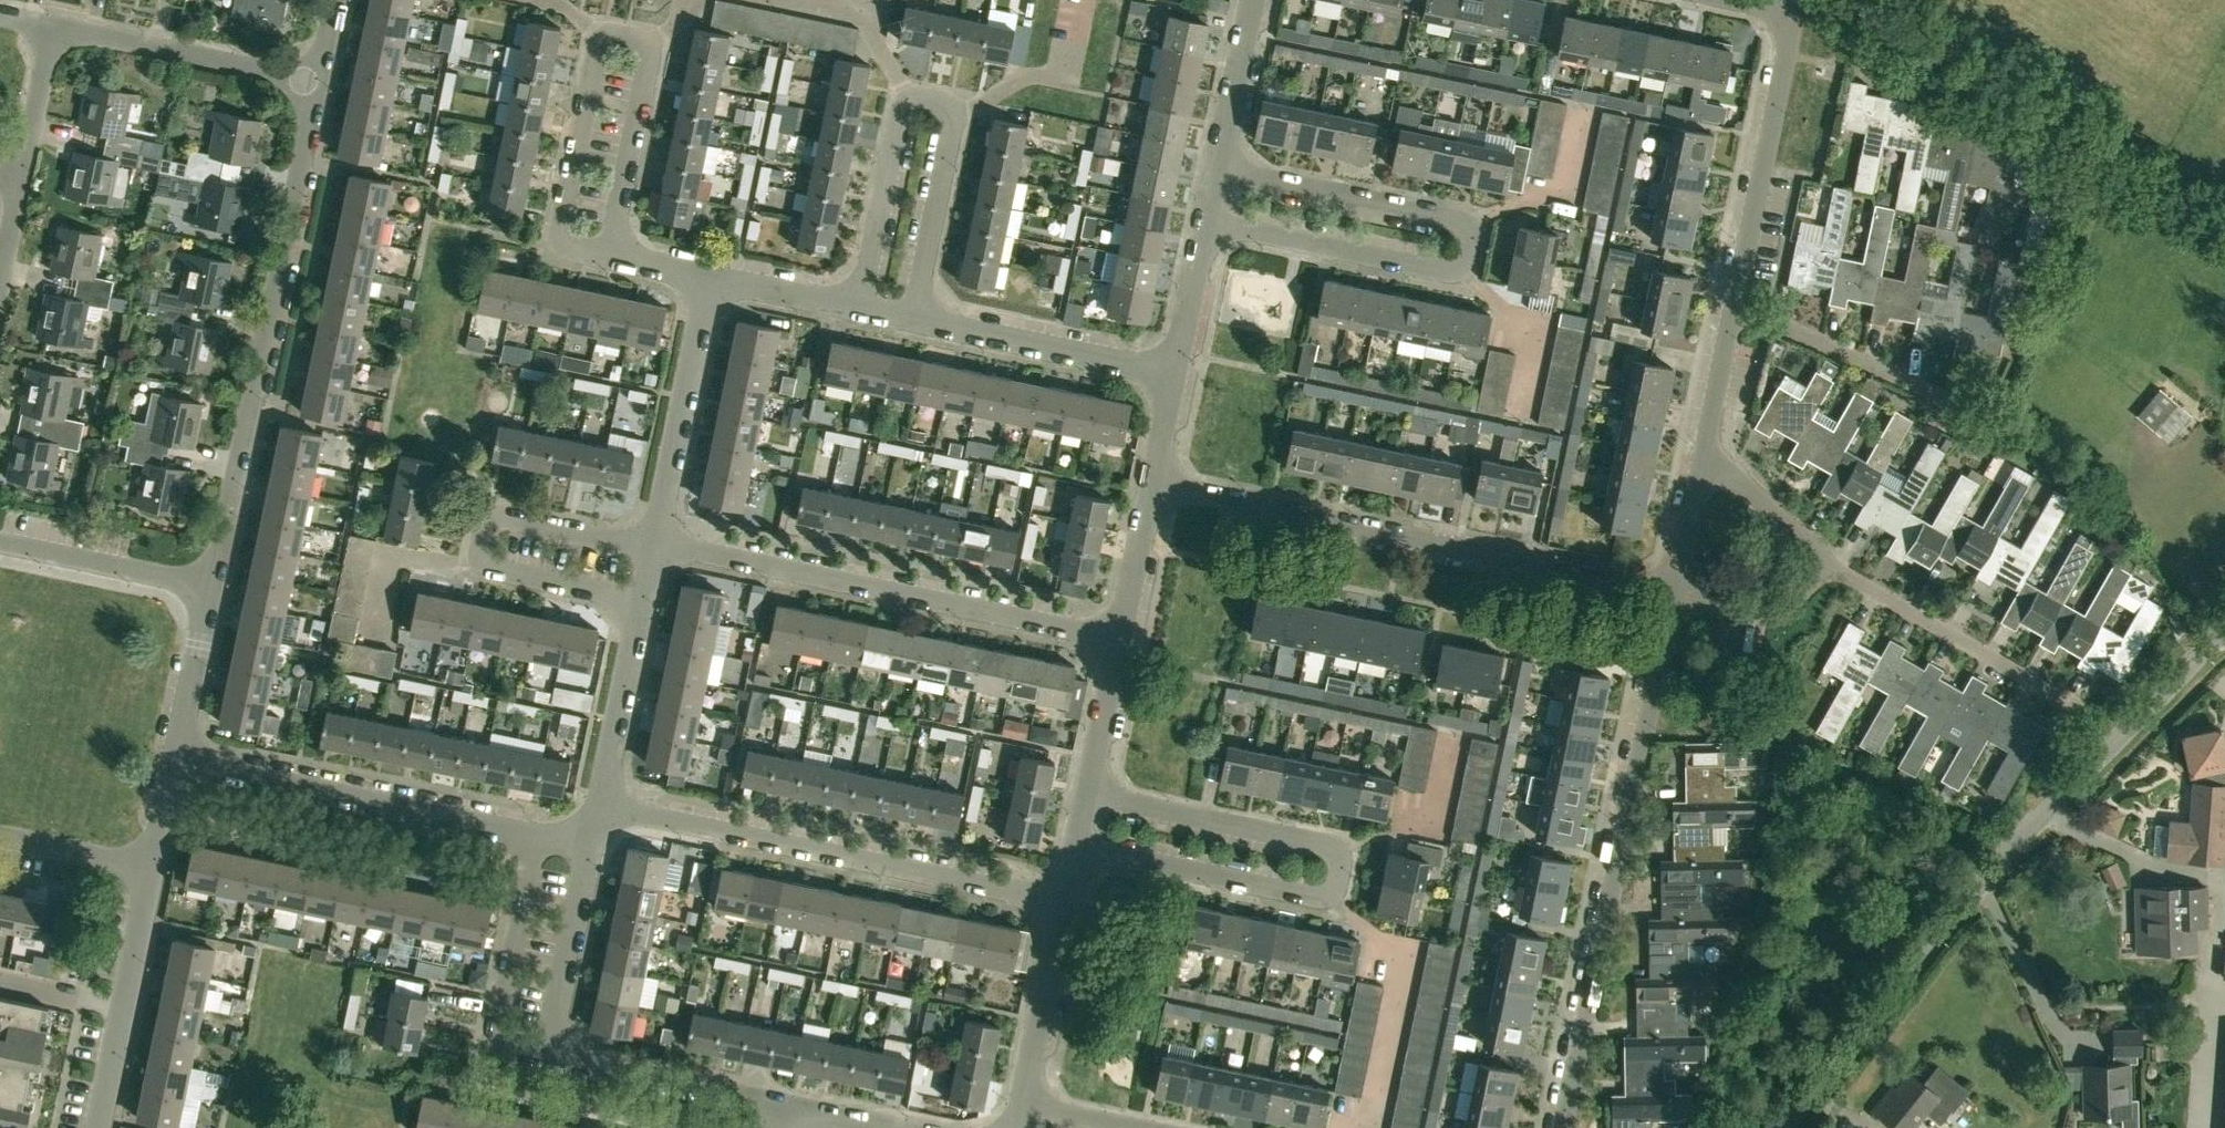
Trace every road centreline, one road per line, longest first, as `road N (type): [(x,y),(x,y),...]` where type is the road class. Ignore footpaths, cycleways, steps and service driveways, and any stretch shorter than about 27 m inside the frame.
road 1 (unclassified): [(1785,1127),(2108,748),(2224,627)]
road 2 (residential): [(1075,850),(1331,900),(1341,850),(1086,799)]
road 3 (residential): [(1568,1127),(1676,584)]
road 4 (residential): [(1676,584),(1154,479)]
road 5 (residential): [(212,587),(319,82)]
road 6 (residential): [(854,309),(895,107),(907,97),(947,104),(952,120),(914,323)]
road 7 (residential): [(1121,635),(652,543)]
road 8 (residential): [(1064,901),(600,811)]
road 9 (unclassified): [(2224,204),(1928,52),(1854,0)]
road 10 (residential): [(535,837),(176,758)]
road 11 (residential): [(608,257),(570,246),(562,218),(594,55),(611,30),(649,37),(650,67)]
road 12 (residential): [(1466,223),(1474,234),(1470,264),(1449,273),(1208,222)]
road 13 (residential): [(1730,306),(1791,7)]
road 14 (residential): [(2014,410),(1730,306)]
road 15 (residential): [(2082,710),(1829,568)]
road 16 (residential): [(319,82),(54,27)]
road 17 (residential): [(652,543),(706,280)]
road 18 (residential): [(1176,373),(914,323)]
road 19 (residential): [(98,1127),(153,867)]
road 20 (residential): [(550,1060),(508,1052),(497,1032),(535,837)]
road 21 (residential): [(1466,223),(1454,214),(1220,168)]
road 22 (residential): [(787,1113),(550,1060)]
road 23 (residential): [(471,575),(483,510),(652,543)]
road 24 (residential): [(1829,568),(1734,459),(1714,386)]
road 25 (residential): [(212,587),(0,544)]
road 26 (residential): [(550,1060),(587,847)]
road 27 (residential): [(600,811),(641,605)]
road 28 (residential): [(1021,1103),(1064,901)]
road 29 (residential): [(1714,386),(1676,584)]
road 30 (residential): [(650,67),(608,257)]
road 31 (residential): [(176,758),(212,587)]
road 32 (residential): [(471,575),(641,605)]
road 33 (residential): [(1220,168),(1255,0)]
road 34 (residential): [(1086,799),(1121,635)]
road 35 (residential): [(1829,568),(1788,601),(1676,584)]
road 36 (residential): [(1121,635),(1154,479)]
road 37 (residential): [(375,632),(389,560),(471,575)]
road 38 (residential): [(0,836),(153,867)]
road 39 (residential): [(1176,373),(1208,222)]
road 40 (residential): [(854,309),(706,280)]
road 41 (residential): [(22,174),(54,27)]

